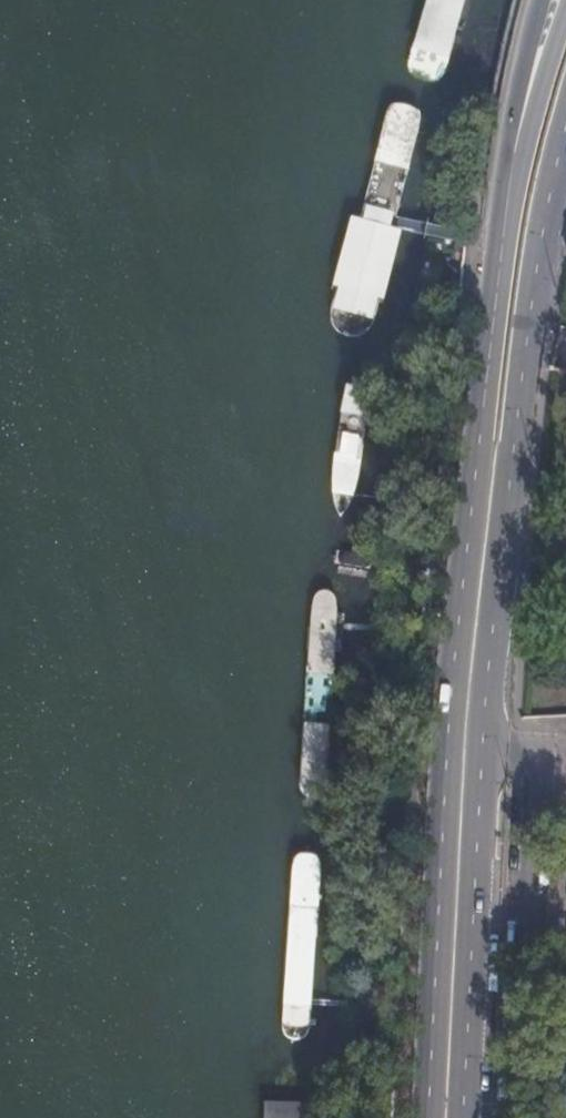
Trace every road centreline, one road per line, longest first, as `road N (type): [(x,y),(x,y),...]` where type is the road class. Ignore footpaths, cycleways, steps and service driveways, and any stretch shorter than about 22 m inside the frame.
road 1 (primary): [(465,1117),(484,720),(551,193)]
road 2 (primary): [(506,207),(448,717),(430,1117)]
road 3 (primary): [(544,0),(506,207)]
road 4 (primary): [(565,26),(506,207)]

